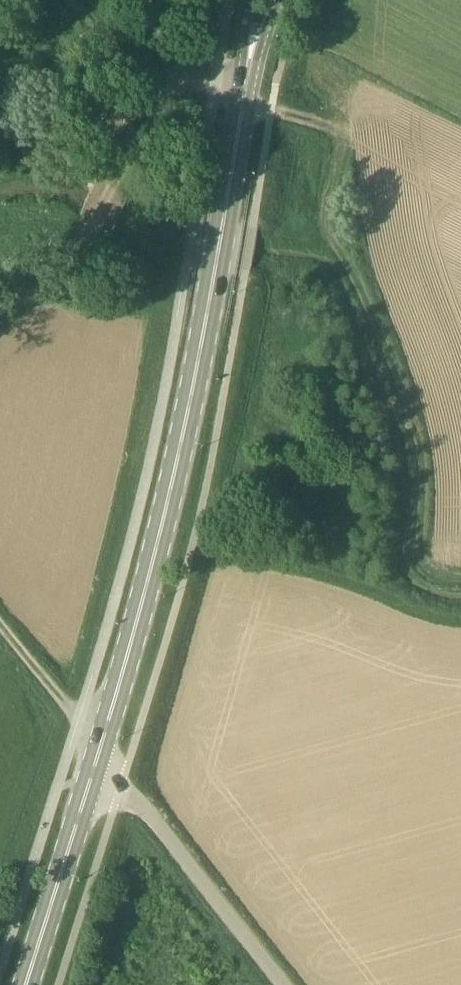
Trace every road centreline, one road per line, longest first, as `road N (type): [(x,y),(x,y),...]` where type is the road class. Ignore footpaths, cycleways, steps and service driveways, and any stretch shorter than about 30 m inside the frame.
road 1 (primary): [(99,752),(195,377),(261,0)]
road 2 (track): [(0,315),(36,290),(78,241),(178,93),(219,82),(245,91)]
road 3 (unclassified): [(120,787),(164,828),(286,984)]
road 4 (primary): [(26,984),(99,752)]
road 5 (track): [(0,623),(79,718)]

